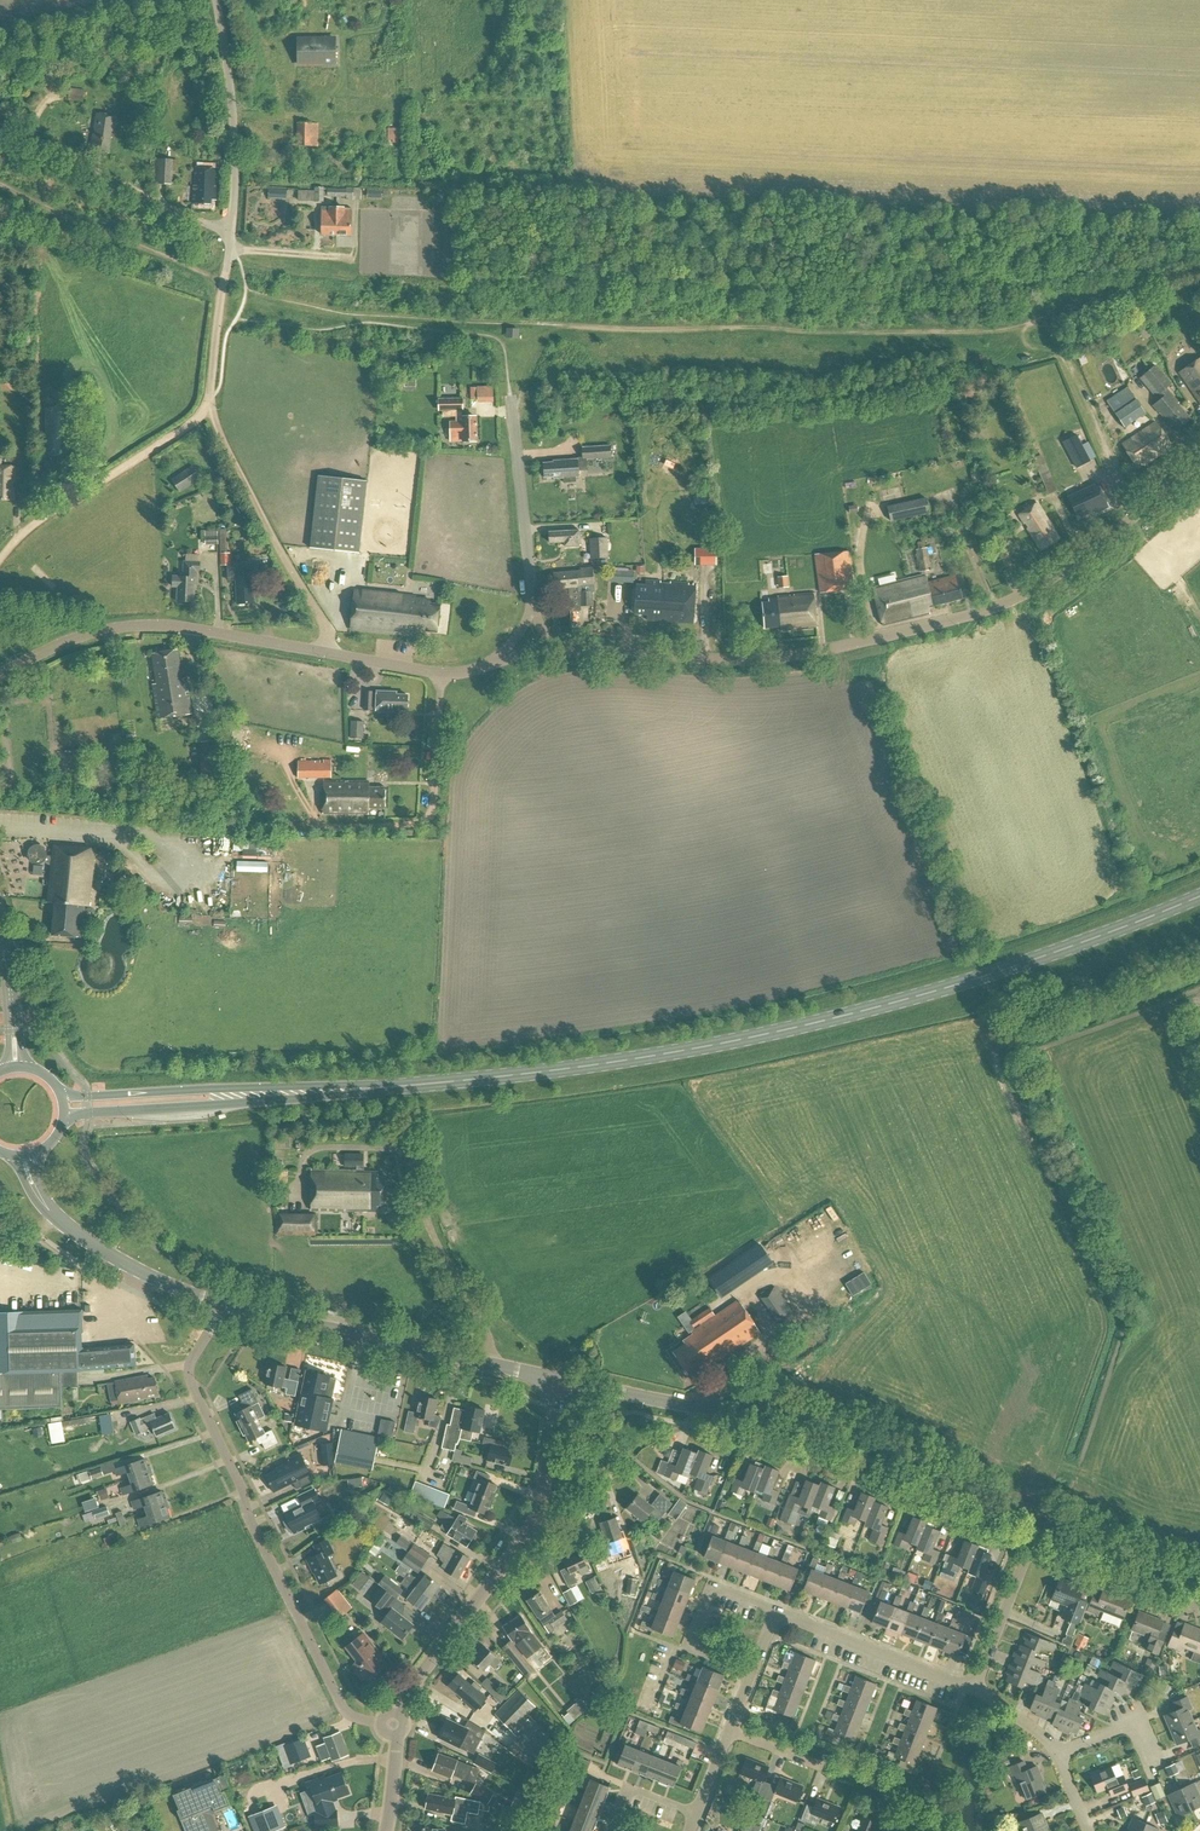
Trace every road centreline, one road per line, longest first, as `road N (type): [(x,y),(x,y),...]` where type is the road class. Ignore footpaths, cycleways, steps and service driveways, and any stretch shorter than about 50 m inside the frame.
road 1 (primary): [(310,1093),(572,1068),(793,1029),(985,977),(1199,896)]
road 2 (track): [(1199,268),(1045,315),(942,328),(502,322)]
road 3 (unclassified): [(557,648),(760,661),(984,612),(1033,591),(1109,538),(1199,458)]
road 4 (tertiary): [(562,1380),(841,1430),(1041,1518)]
road 5 (residential): [(397,1728),(344,1709),(191,1381),(220,1303)]
road 6 (unclassified): [(0,674),(81,636),(145,624),(442,675)]
road 7 (tertiary): [(397,1728),(419,1678),(538,1511),(562,1380)]
road 8 (tertiary): [(562,1380),(220,1303)]
road 9 (track): [(325,651),(323,622),(221,439),(211,399)]
road 10 (track): [(211,399),(187,427),(29,528),(0,561)]
road 11 (tertiary): [(220,1303),(109,1254),(51,1213),(24,1158)]
road 12 (primary): [(310,1093),(60,1092)]
road 13 (primary): [(64,1123),(310,1093)]
road 14 (track): [(0,184),(224,279)]
road 15 (unclassified): [(231,235),(232,107),(215,0)]
road 16 (track): [(1045,315),(1135,514)]
road 17 (residential): [(972,1688),(773,1611)]
road 18 (residential): [(533,597),(509,386)]
road 19 (residential): [(972,1688),(1041,1518)]
road 20 (residential): [(896,1795),(729,1731)]
road 21 (tertiary): [(1041,1518),(1139,1558),(1199,1572)]
road 22 (unclassified): [(442,675),(432,809),(422,819)]
road 23 (residential): [(688,1648),(711,1587),(773,1611)]
road 24 (residential): [(1153,1763),(1135,1724),(1057,1754)]
road 25 (track): [(354,257),(229,247)]
road 26 (tertiary): [(18,1068),(0,944)]
road 27 (track): [(211,399),(224,279)]

